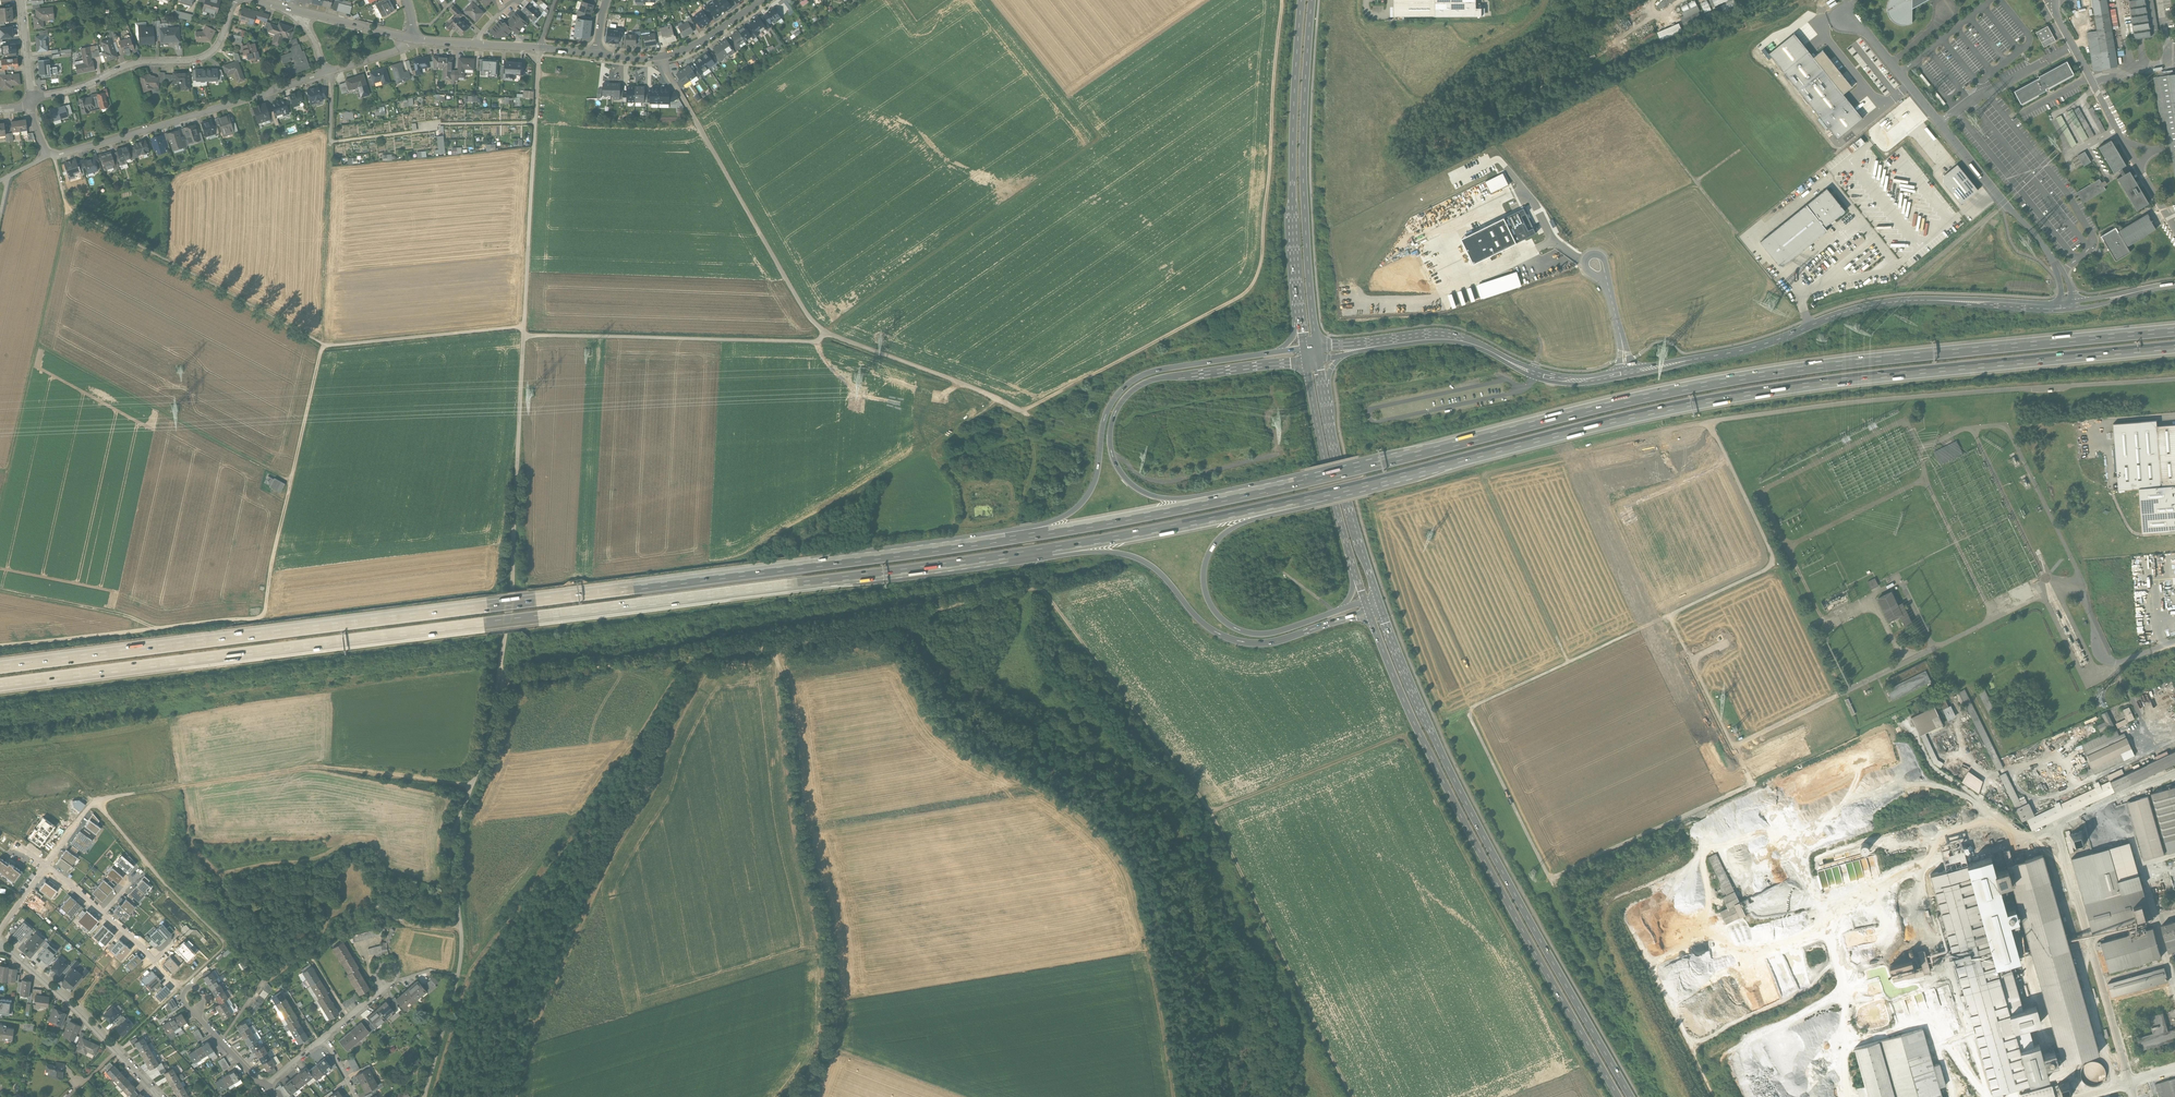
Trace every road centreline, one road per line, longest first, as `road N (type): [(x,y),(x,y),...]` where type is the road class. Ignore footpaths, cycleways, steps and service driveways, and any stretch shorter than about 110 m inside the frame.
road 1 (motorway): [(0,684),(1061,548)]
road 2 (motorway): [(1013,538),(0,667)]
road 3 (motorway): [(2174,331),(1750,376),(1208,502)]
road 4 (motorway): [(1284,503),(1753,396),(2174,349)]
road 5 (track): [(2174,378),(1710,421),(1773,558),(1770,567),(1666,615)]
road 6 (track): [(908,619),(1042,590),(1211,812),(1351,1096)]
road 7 (track): [(328,168),(324,345),(266,611),(259,619),(0,647)]
road 8 (track): [(1666,615),(1462,708),(1546,876),(1748,783),(1733,745)]
road 9 (track): [(1174,1096),(1134,885),(1108,846),(1068,809),(971,762),(928,722),(883,650),(778,664)]
road 10 (track): [(1211,812),(1403,738),(1601,1096)]
road 11 (primary): [(1632,1096),(1486,843),(1379,603)]
road 12 (track): [(826,334),(1280,17)]
road 13 (track): [(1018,412),(1247,291),(1261,257),(1281,0)]
road 14 (track): [(54,155),(67,205),(324,345),(524,326)]
road 15 (primary): [(1369,613),(1433,765),(1618,1096)]
road 16 (track): [(521,1096),(537,1019),(563,979),(609,861),(710,673)]
road 17 (track): [(772,647),(787,684),(805,809),(839,949),(835,1049),(817,1096)]
road 18 (unclassified): [(1626,373),(1764,344),(1893,302),(2068,306)]
road 19 (track): [(796,1096),(819,1045),(822,956),(790,807),(778,668)]
road 20 (track): [(985,0),(1230,302)]
road 21 (residential): [(410,38),(330,74),(49,156)]
road 22 (track): [(473,784),(313,768),(96,801)]
road 23 (unclassified): [(2068,306),(2065,280),(2045,249),(1853,15)]
road 24 (motorway): [(1279,353),(1161,370),(1130,384),(1107,413),(1085,499),(1013,538)]
road 25 (motorway): [(1208,502),(1151,495),(1128,482),(1110,440),(1120,404),(1163,379),(1306,363)]
road 26 (secondary): [(1317,348),(1303,144),(1312,0)]
road 27 (motorway): [(1061,548),(1141,561),(1205,624),(1241,642),(1272,642),(1369,613)]
road 28 (secondary): [(1301,0),(1293,191),(1302,323)]
road 29 (track): [(660,58),(826,334)]
road 30 (track): [(524,335),(816,342),(826,334)]
road 31 (track): [(67,205),(0,498)]
road 32 (motorway): [(1343,610),(1254,634),(1225,622),(1211,605),(1204,570),(1216,541),(1284,503)]
road 33 (track): [(34,347),(291,477)]
road 34 (track): [(524,335),(540,49)]
road 35 (unclassified): [(1354,348),(1439,336),(1549,378),(1626,373)]
road 36 (track): [(511,592),(524,335)]
road 37 (residential): [(236,0),(208,55),(148,60),(73,90),(31,96)]
road 38 (track): [(1710,421),(1481,472)]
road 39 (motorway): [(1061,548),(1284,503)]
road 40 (primary): [(1379,603),(1322,388)]
road 41 (track): [(826,334),(1028,417)]
road 42 (primary): [(1306,363),(1355,574)]
road 43 (track): [(1565,661),(1481,472)]
road 44 (motorway): [(1208,502),(1013,538)]
road 45 (track): [(500,683),(694,654)]
road 46 (track): [(457,976),(452,863),(473,784)]
road 47 (track): [(1739,151),(1593,235),(1593,254)]
road 48 (track): [(1547,0),(1516,35),(1476,53),(1401,111)]
road 49 (residential): [(763,0),(694,47),(660,58),(597,54)]
road 50 (residential): [(117,1052),(0,945)]
road 51 (track): [(0,594),(152,629)]
road 52 (residential): [(410,38),(265,0)]
road 53 (track): [(1733,745),(1666,615)]
road 54 (track): [(772,647),(908,619)]
road 55 (track): [(835,1049),(961,1096)]
road 56 (track): [(426,1096),(457,976)]
road 57 (residential): [(597,54),(477,45)]
road 58 (track): [(1733,745),(1840,692)]

